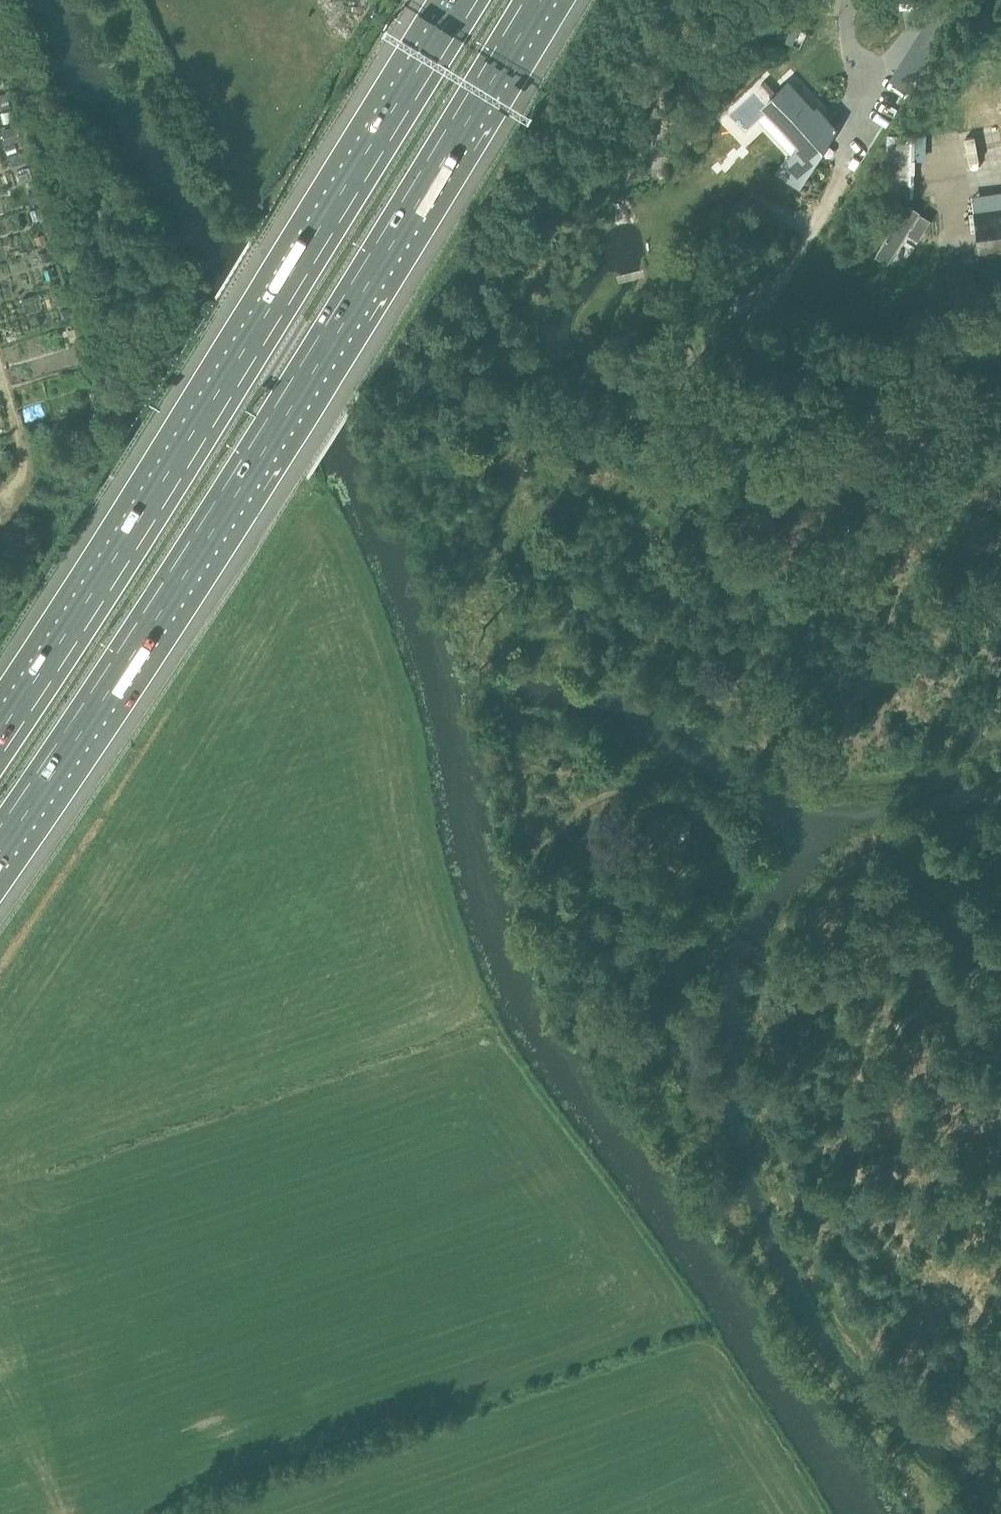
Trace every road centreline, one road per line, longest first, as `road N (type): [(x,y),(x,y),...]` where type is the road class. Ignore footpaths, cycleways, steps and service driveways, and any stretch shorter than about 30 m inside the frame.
road 1 (motorway): [(0,842),(324,347),(535,0)]
road 2 (motorway): [(471,0),(0,744)]

